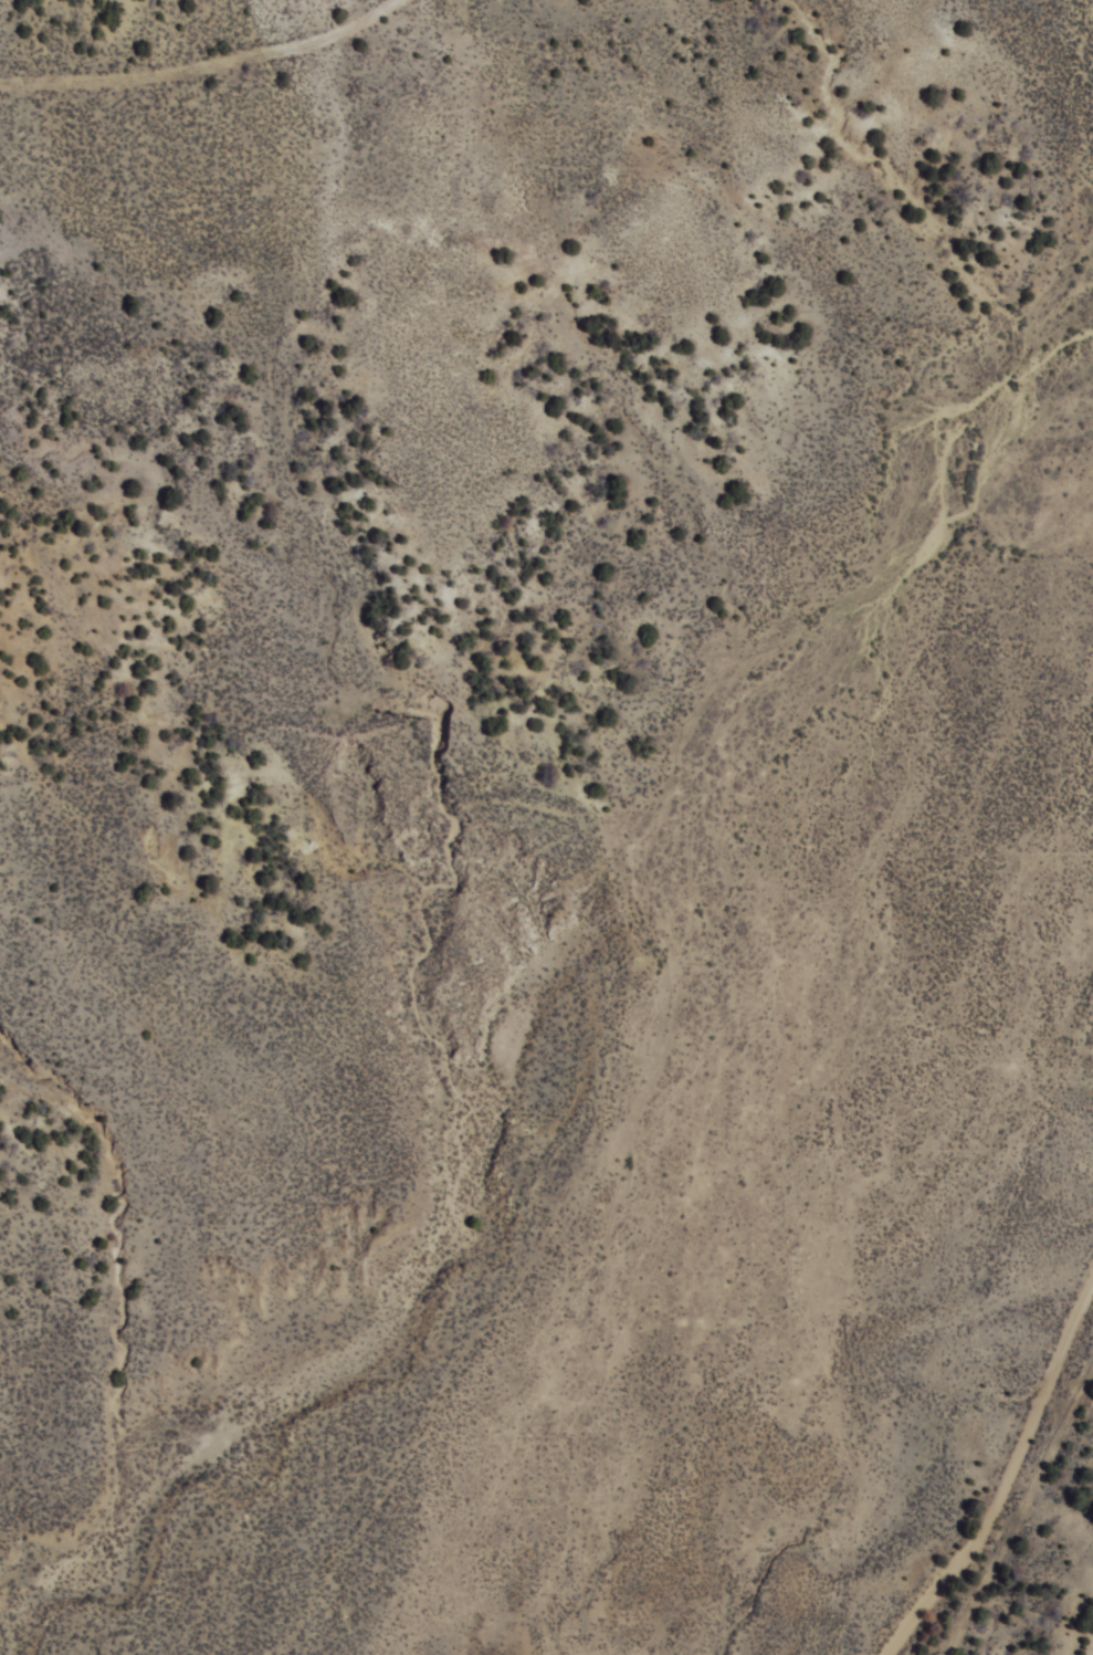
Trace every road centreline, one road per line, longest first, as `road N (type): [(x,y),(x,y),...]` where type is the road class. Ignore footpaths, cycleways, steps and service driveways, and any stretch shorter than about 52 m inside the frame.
road 1 (residential): [(915,1654),(1092,1296)]

